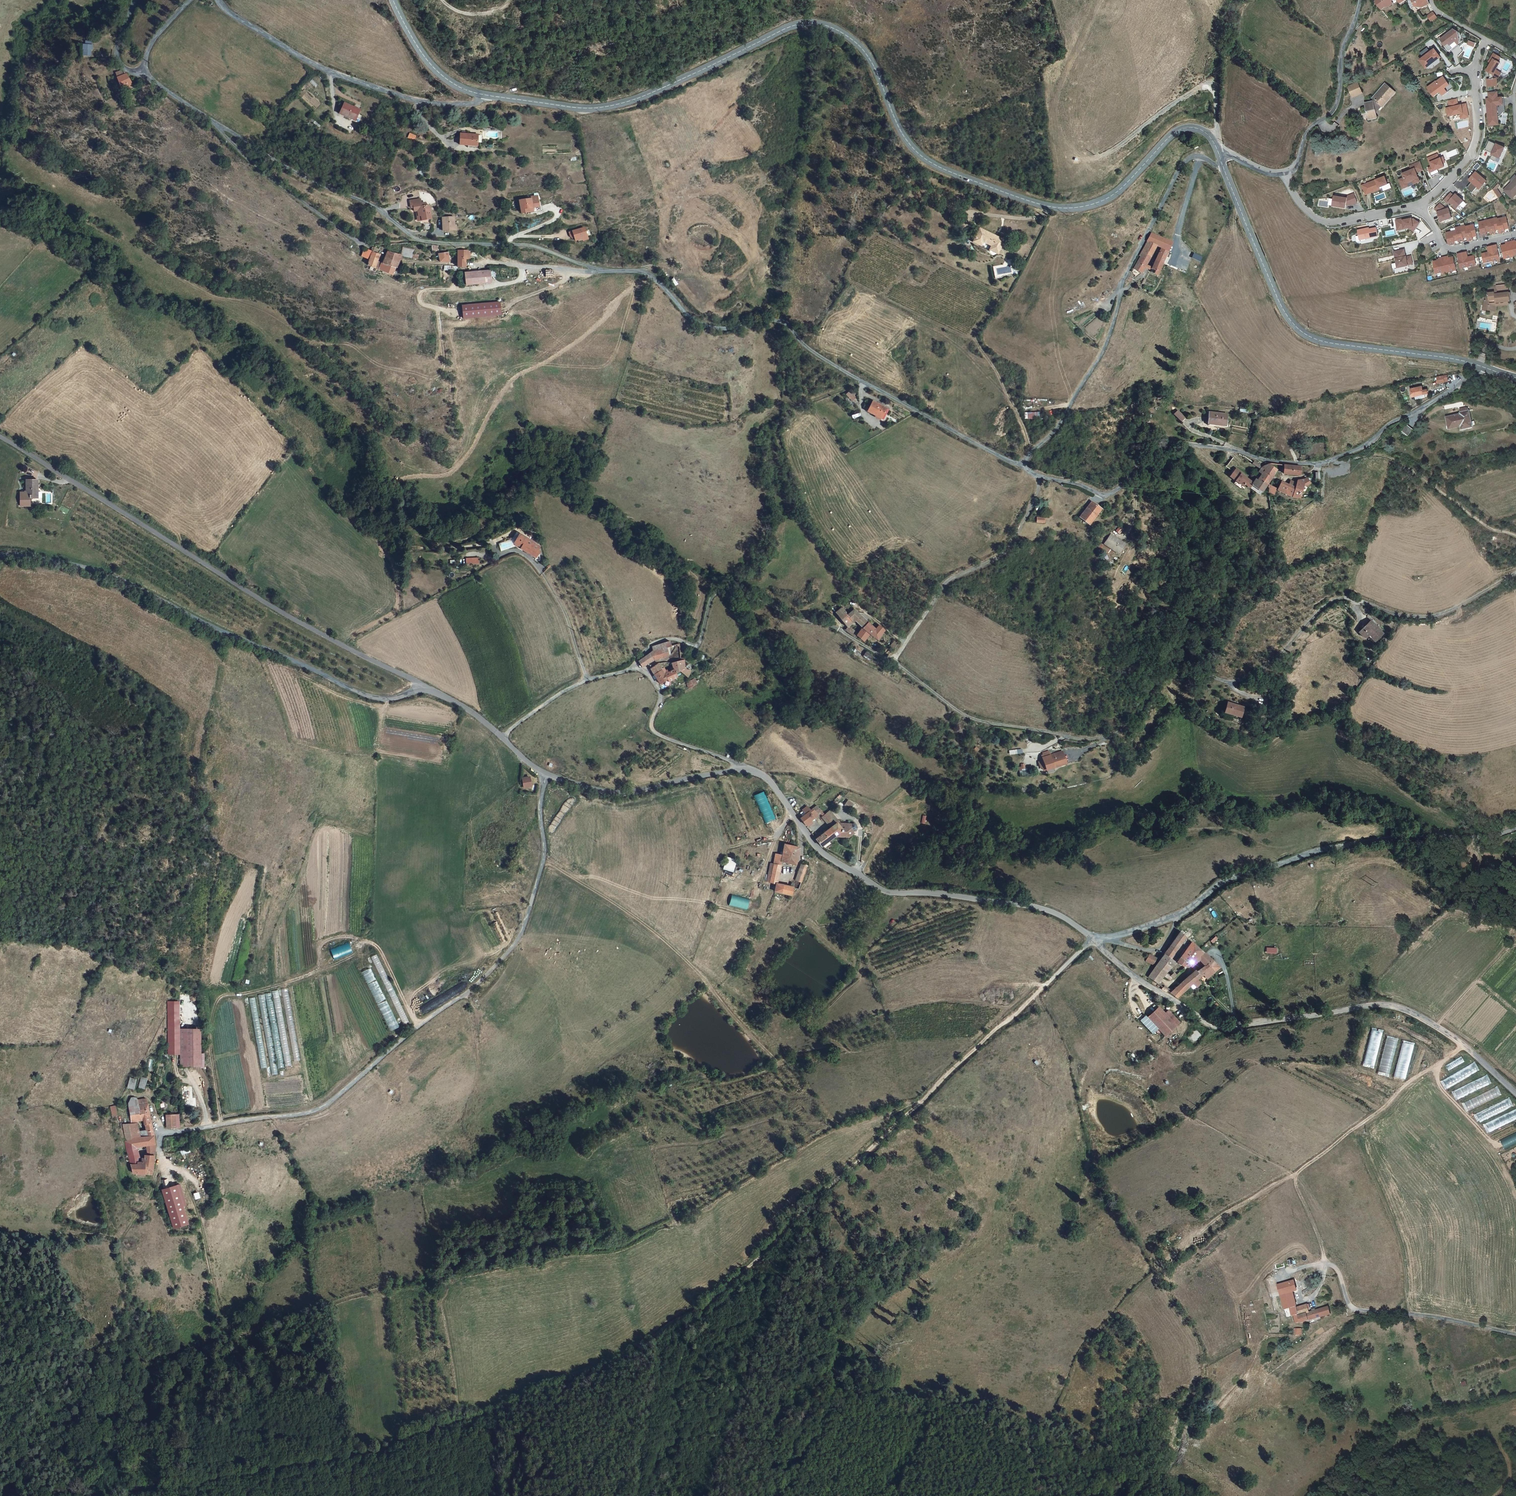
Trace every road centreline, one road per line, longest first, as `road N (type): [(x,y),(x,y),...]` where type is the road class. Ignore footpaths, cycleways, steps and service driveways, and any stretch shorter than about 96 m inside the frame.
road 1 (track): [(1092,938),(726,1293),(625,1361),(502,1415),(323,1461),(99,1495)]
road 2 (track): [(1515,571),(1418,619),(1350,598),(1331,601),(1247,679),(1179,667),(1148,719),(1097,742),(963,714),(838,630),(735,594),(712,597),(700,644),(669,639),(651,646),(633,668)]
road 3 (unclassified): [(141,71),(284,165),(382,212),(417,240),(537,247),(597,269),(640,271),(706,325),(785,322),(811,351),(1020,463)]
road 4 (secondary): [(1218,150),(1202,131),(1179,130),(1111,195),(1070,209),(1040,206),(916,152),(867,51),(815,23),(792,26),(606,108),(485,95)]
road 5 (track): [(168,1134),(217,1300),(236,1331),(416,1282),(623,1247),(672,1219)]
road 6 (track): [(672,1219),(645,1099),(777,1066),(684,959),(632,915),(542,860)]
road 7 (unclassified): [(1020,463),(1105,497),(1137,479),(1158,438),(1268,465),(1329,467),(1496,374)]
road 8 (unclassified): [(0,438),(270,608),(423,687)]
road 9 (unclassified): [(1092,938),(1127,973),(1205,1023),(1239,1028),(1392,1008),(1460,1045),(1515,1095)]
road 10 (unclassified): [(423,687),(396,699),(364,694),(99,568),(0,556)]
road 11 (unclassified): [(1515,827),(1321,846),(1228,878),(1178,916),(1092,938)]
road 12 (unclassified): [(748,770),(768,778),(815,847),(885,892),(1046,910),(1092,938)]
road 13 (unclassified): [(1224,167),(1187,160),(1130,266),(1095,364),(1063,421),(1020,463)]
road 14 (secondary): [(1487,370),(1303,335),(1280,309),(1224,167)]
road 15 (track): [(523,266),(514,282),(421,292),(424,305),(438,310),(443,370),(435,378),(380,363),(351,342),(303,335)]
road 16 (track): [(1463,1047),(1415,1075),(1296,1173),(1324,1264),(1310,1299)]
road 17 (unclassified): [(748,770),(654,731),(658,689),(633,668),(561,693),(502,738)]
road 18 (unclassified): [(485,95),(441,105),(328,72),(218,0)]
road 19 (track): [(221,1124),(209,1031),(222,996),(315,973),(354,956),(363,941)]
road 20 (unclassified): [(502,738),(537,771),(603,793),(748,770)]
road 21 (track): [(894,662),(944,586),(1013,544),(1040,477)]
road 22 (track): [(1515,1333),(1354,1310),(1337,1268),(1324,1264)]
road 23 (track): [(908,894),(974,904),(980,913),(963,962),(1045,986)]
road 24 (track): [(1329,467),(1408,463),(1515,538)]
road 25 (residential): [(1283,172),(1337,103),(1361,0)]
road 26 (track): [(420,1028),(378,947),(346,937),(326,941),(315,973)]
road 27 (residential): [(1283,172),(1303,206),(1327,222),(1419,205)]
road 28 (residential): [(1419,205),(1471,154),(1474,72)]
road 29 (secondary): [(485,95),(436,69),(394,0)]
road 30 (track): [(1033,452),(975,337)]
road 31 (residential): [(1419,205),(1449,249),(1515,236)]

